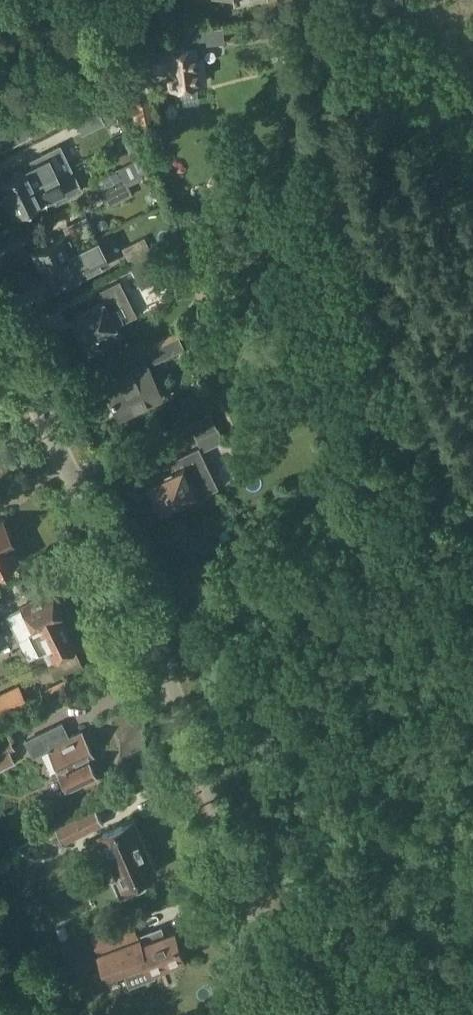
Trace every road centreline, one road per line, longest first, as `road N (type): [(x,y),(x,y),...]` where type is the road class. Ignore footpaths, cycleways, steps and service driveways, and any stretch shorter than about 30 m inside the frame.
road 1 (residential): [(301,1004),(193,711),(0,313)]

